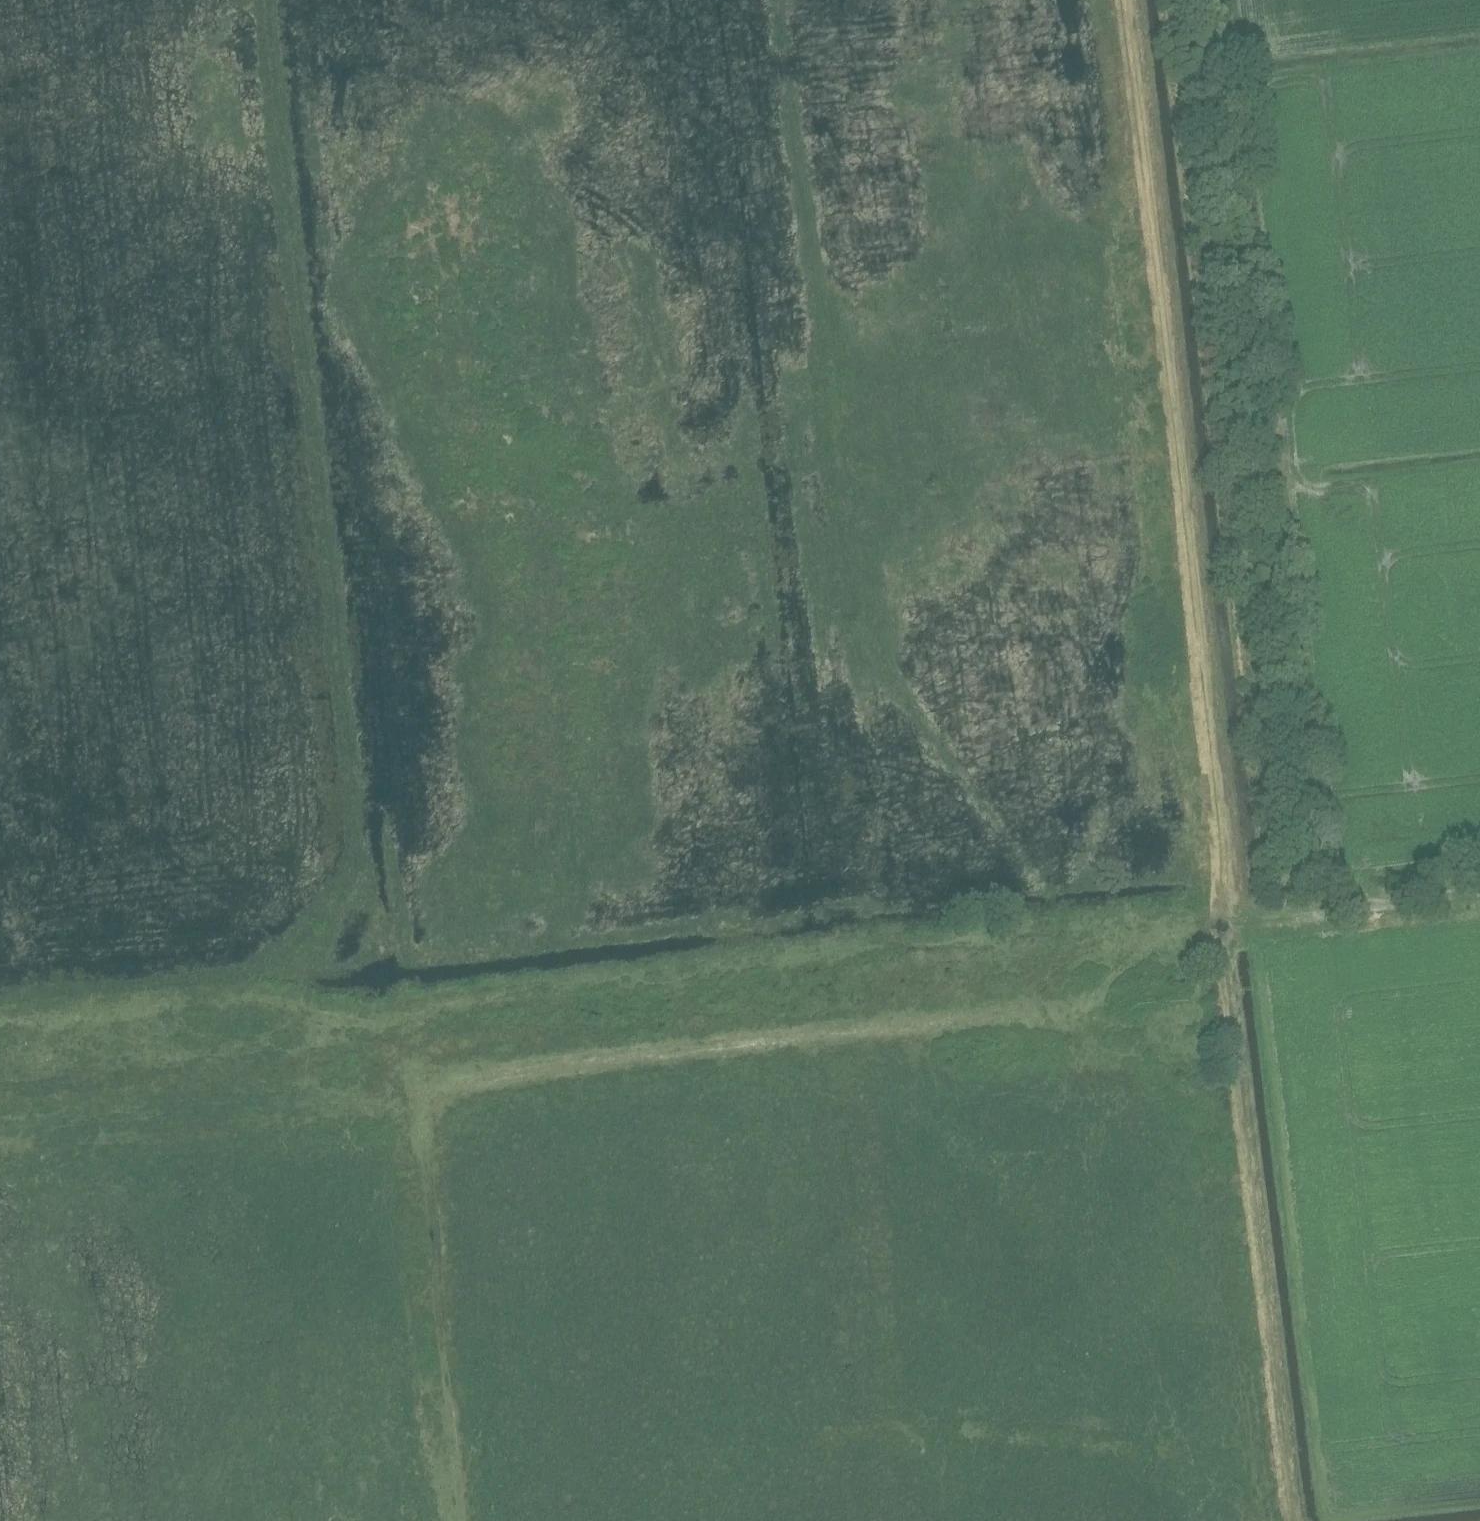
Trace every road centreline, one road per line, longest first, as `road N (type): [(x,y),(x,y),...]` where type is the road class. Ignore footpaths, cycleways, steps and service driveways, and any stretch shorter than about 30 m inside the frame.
road 1 (track): [(1135,0),(1226,926)]
road 2 (track): [(1283,1520),(1226,926)]
road 3 (track): [(1226,926),(1479,894)]

